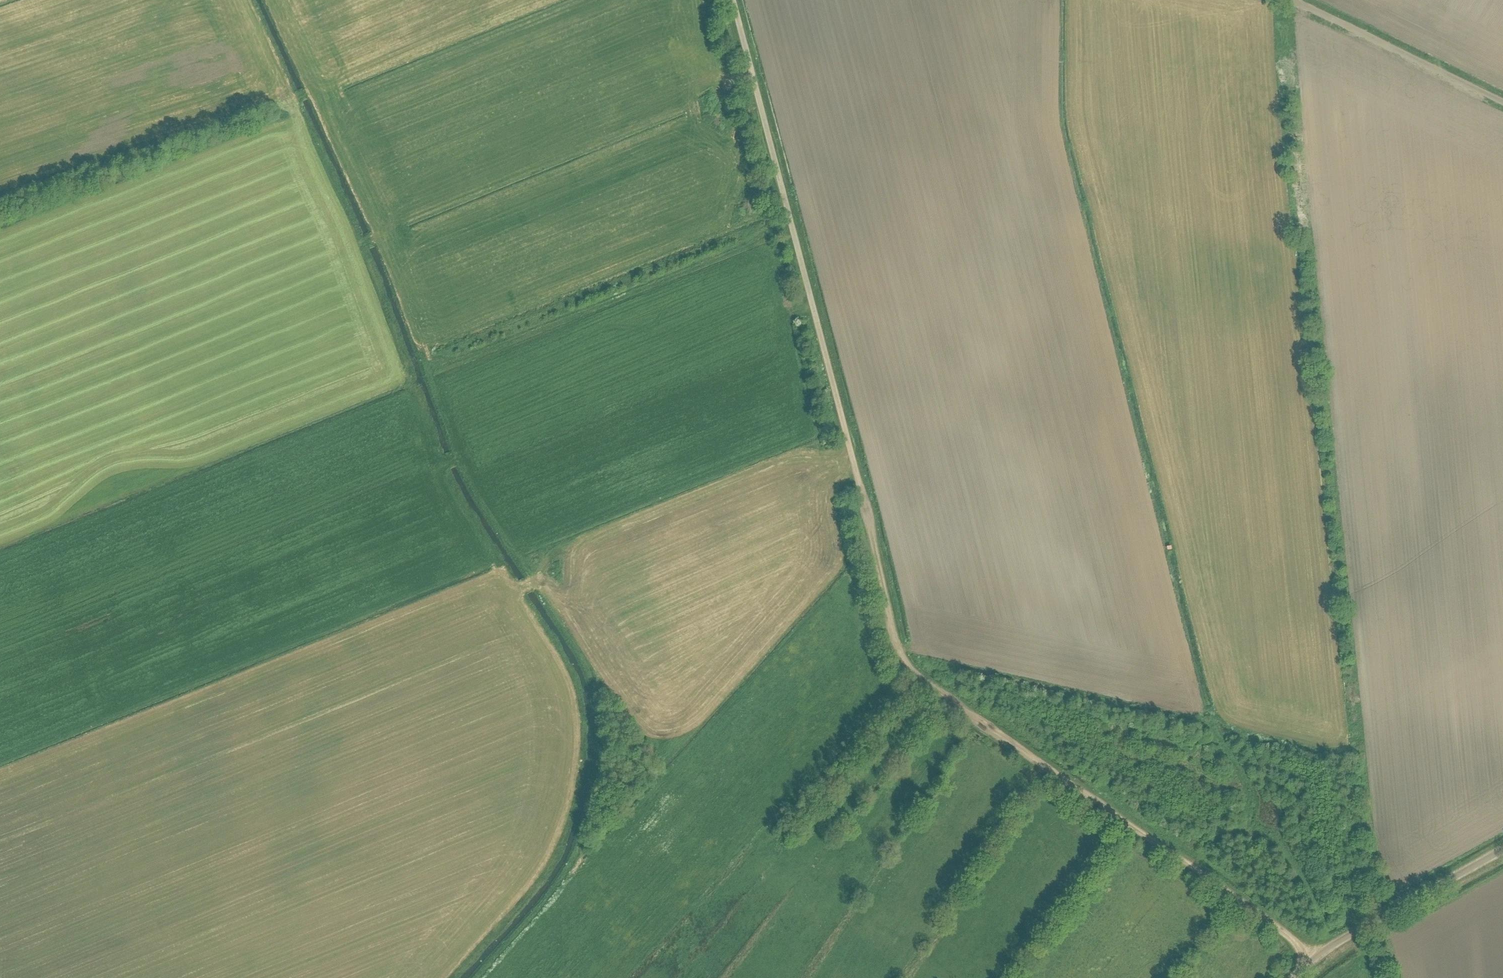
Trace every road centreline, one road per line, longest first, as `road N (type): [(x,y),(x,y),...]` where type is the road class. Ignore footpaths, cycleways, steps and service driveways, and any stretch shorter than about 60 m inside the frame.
road 1 (track): [(1310,961),(1289,936),(904,665),(733,0)]
road 2 (track): [(1294,1),(1383,917)]
road 3 (tertiary): [(1294,977),(1343,938),(1502,849)]
road 4 (unclassified): [(1502,103),(1292,0)]

